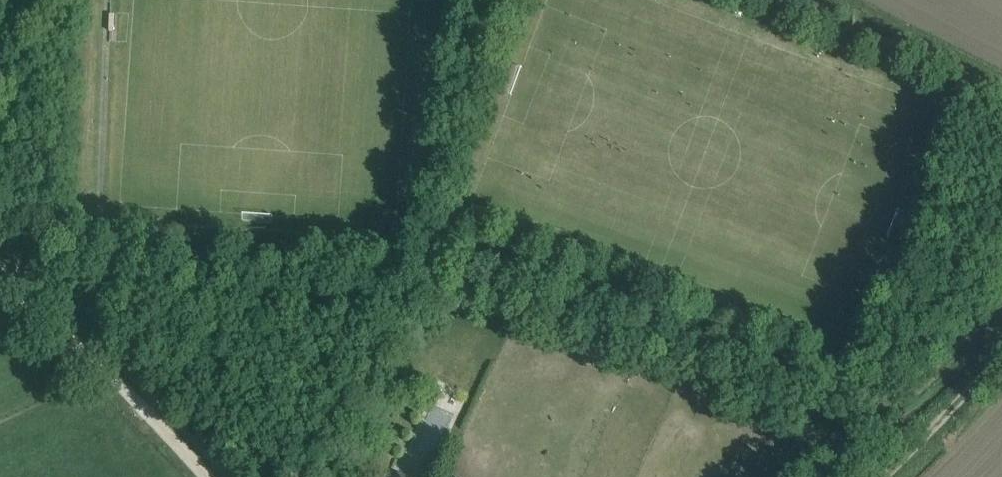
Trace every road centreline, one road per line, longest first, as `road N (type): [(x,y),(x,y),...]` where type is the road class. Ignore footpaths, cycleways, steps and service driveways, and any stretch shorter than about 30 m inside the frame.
road 1 (track): [(209,476),(33,306),(0,284)]
road 2 (track): [(892,476),(1001,368)]

